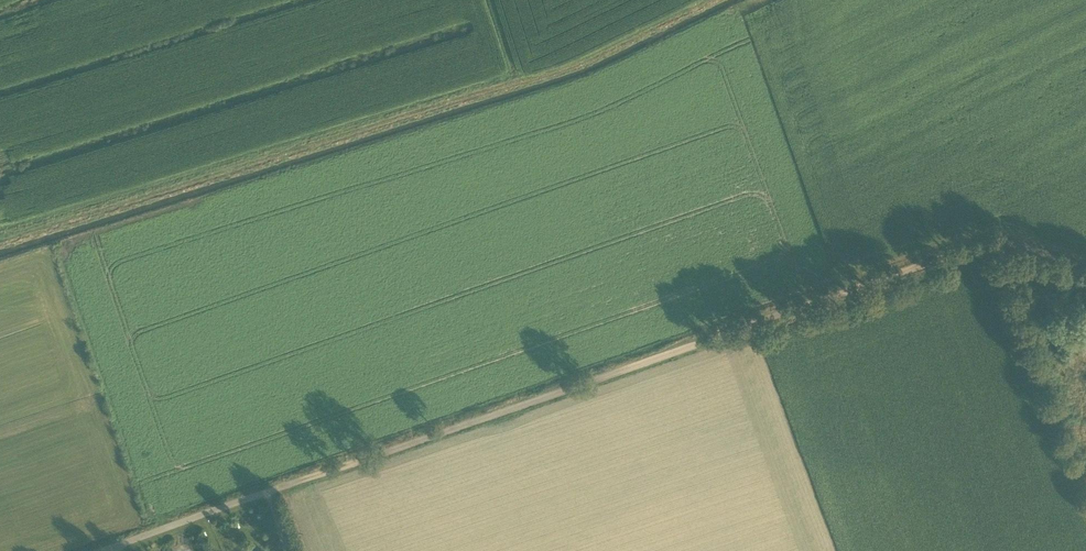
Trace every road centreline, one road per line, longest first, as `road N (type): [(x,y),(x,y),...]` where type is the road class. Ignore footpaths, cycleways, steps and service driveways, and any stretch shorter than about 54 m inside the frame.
road 1 (track): [(279,490),(985,243),(1085,270)]
road 2 (track): [(0,245),(578,65),(714,0)]
road 3 (unclassified): [(96,550),(279,490)]

